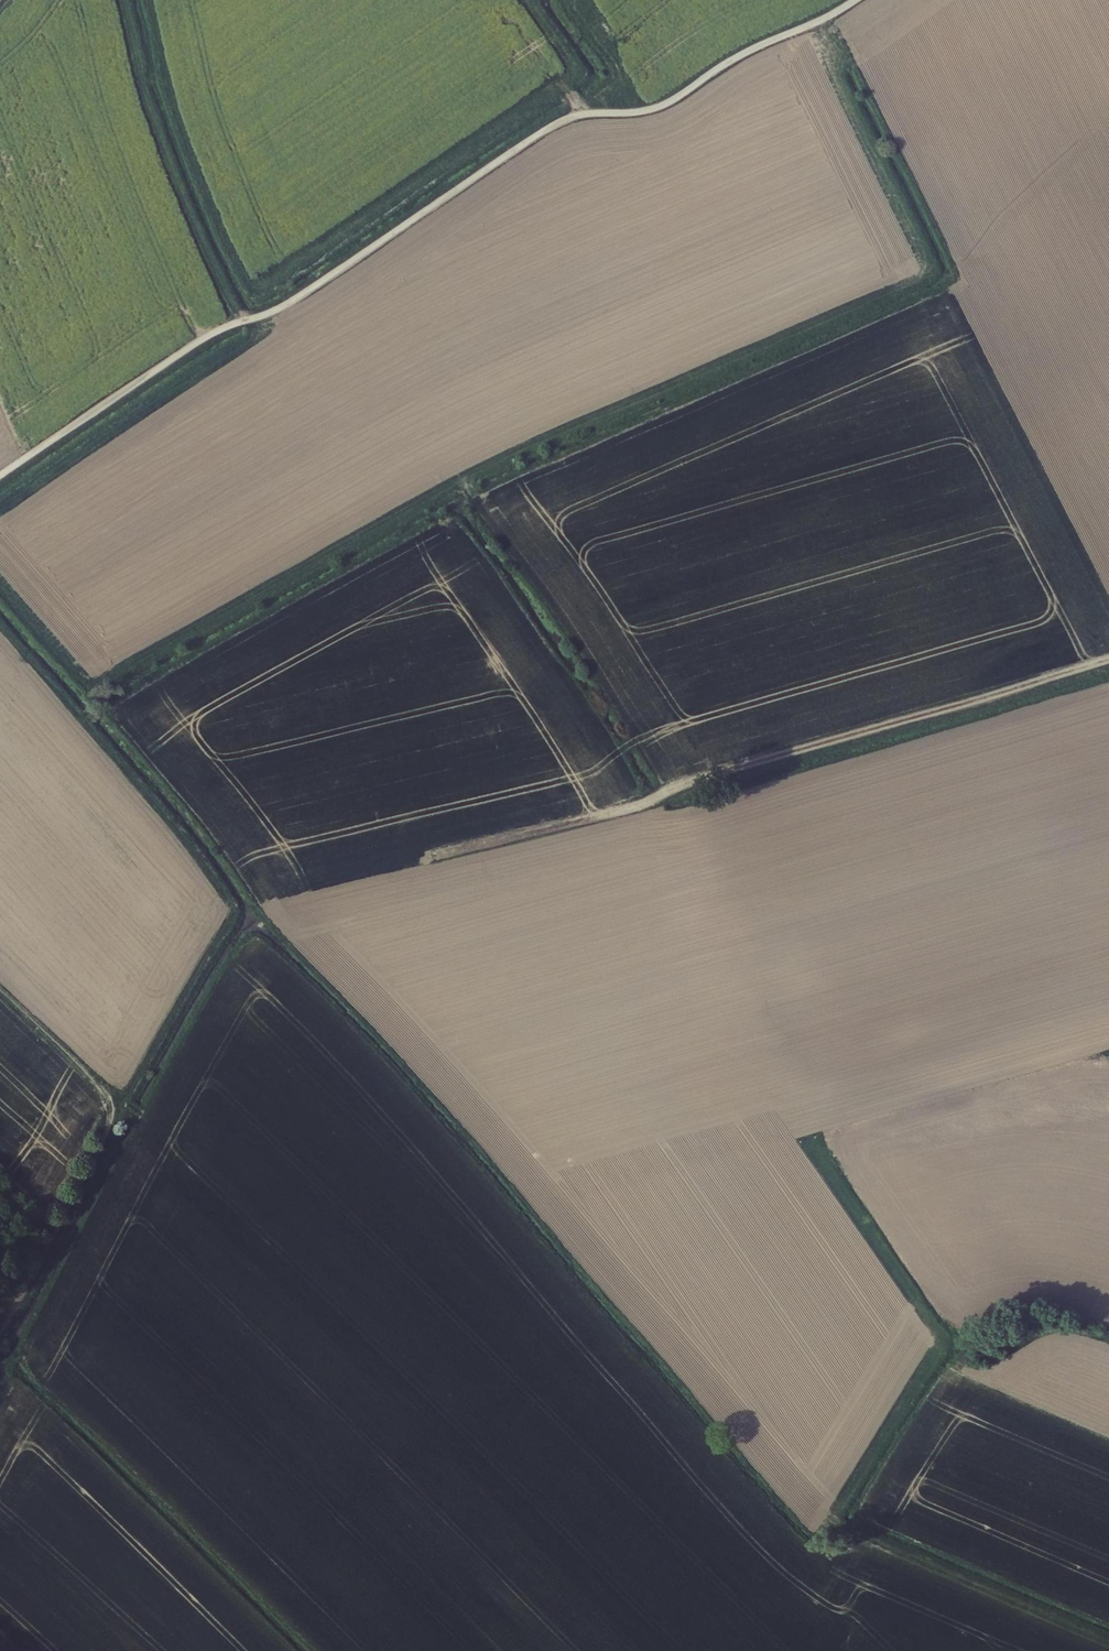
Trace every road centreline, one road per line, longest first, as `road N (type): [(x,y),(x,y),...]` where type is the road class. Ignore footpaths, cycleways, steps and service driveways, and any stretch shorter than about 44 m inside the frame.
road 1 (unclassified): [(855,0),(753,48),(656,107),(573,116),(549,128),(294,299),(203,338),(0,475)]
road 2 (track): [(0,1361),(7,1323),(111,1113),(93,1076),(0,989)]

